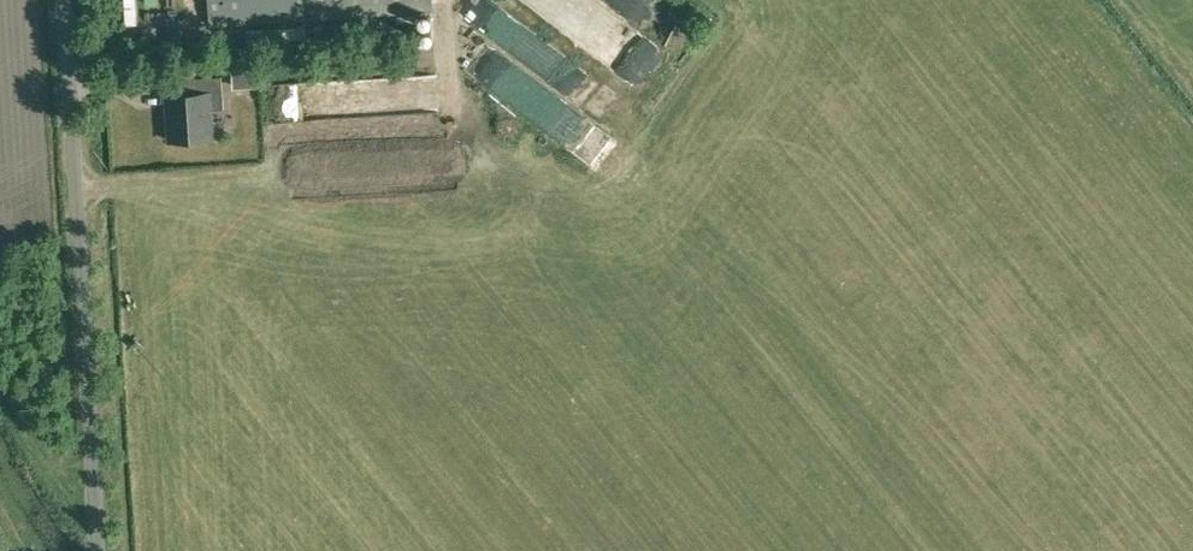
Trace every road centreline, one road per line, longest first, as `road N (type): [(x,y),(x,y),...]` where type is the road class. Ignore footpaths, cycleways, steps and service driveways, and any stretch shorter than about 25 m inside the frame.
road 1 (unclassified): [(96,550),(66,0)]

